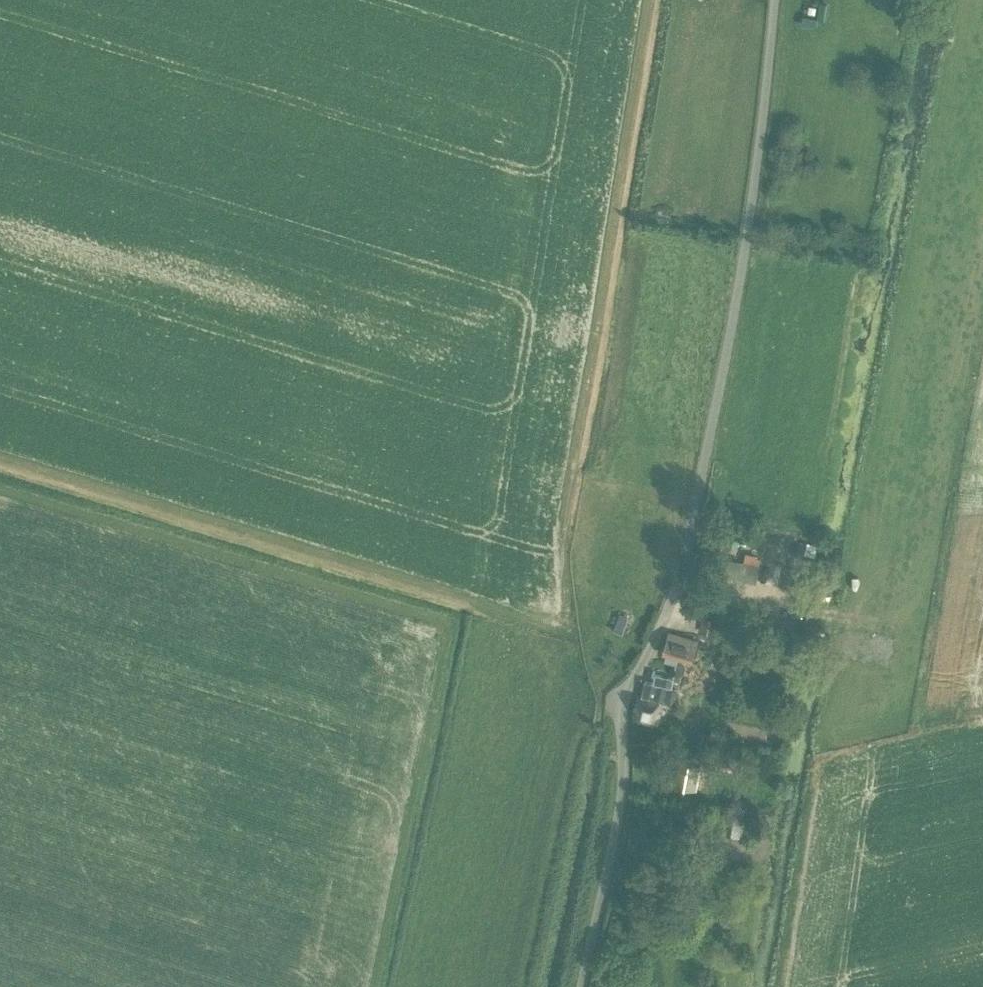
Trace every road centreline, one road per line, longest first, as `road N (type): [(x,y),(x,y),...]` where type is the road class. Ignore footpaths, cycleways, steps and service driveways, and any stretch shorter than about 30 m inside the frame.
road 1 (unclassified): [(580,986),(621,806),(623,704),(680,567),(725,355),(775,0)]

